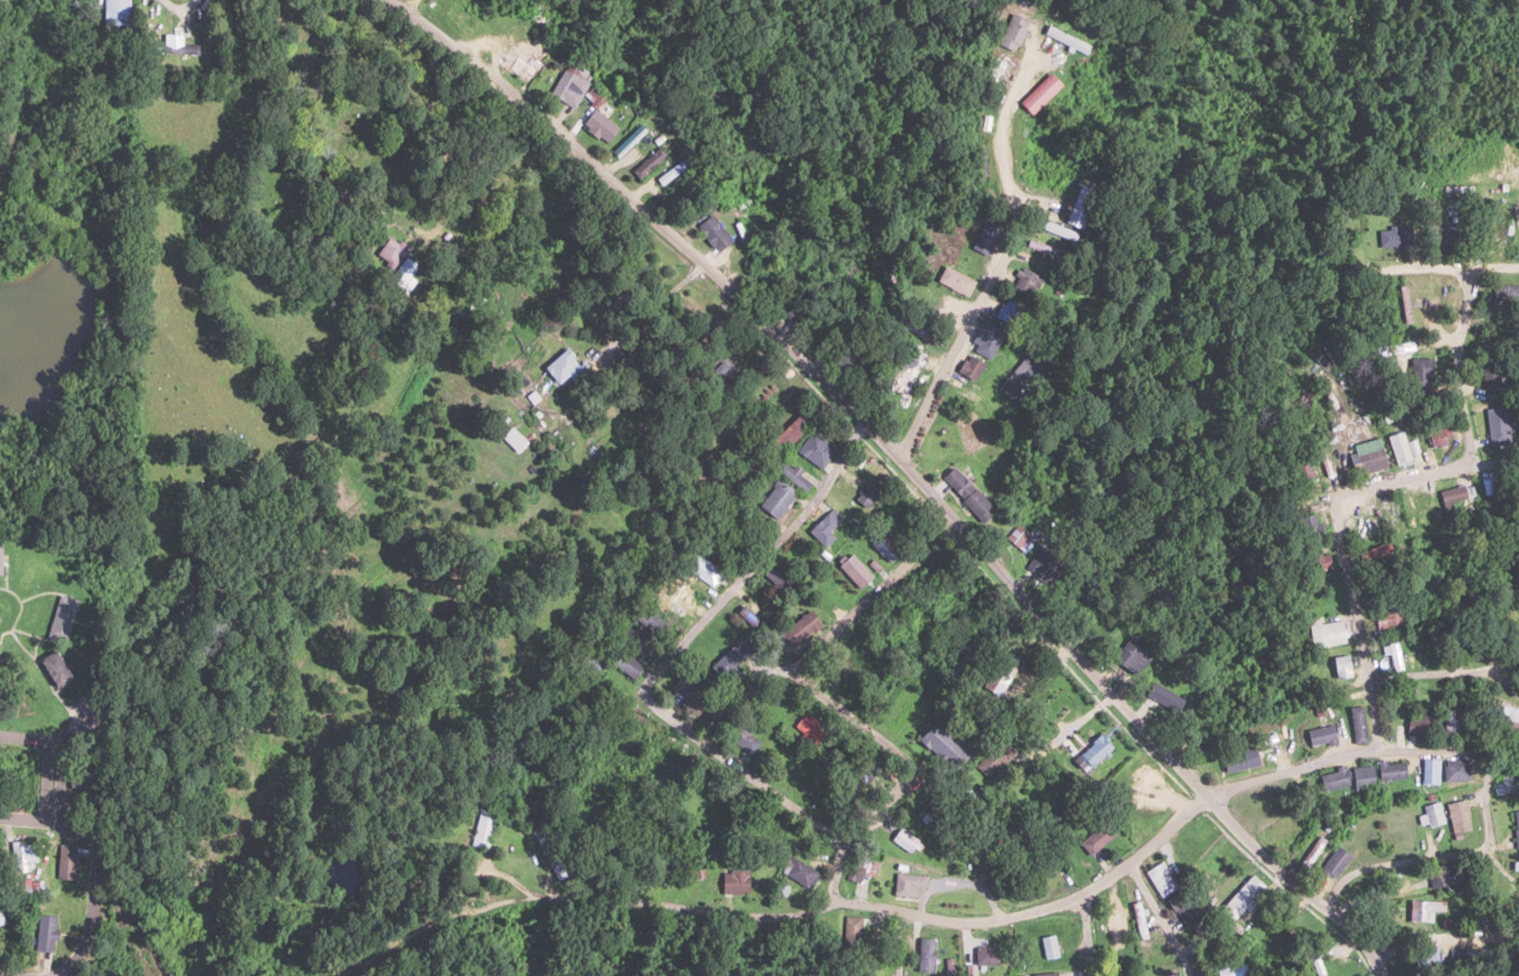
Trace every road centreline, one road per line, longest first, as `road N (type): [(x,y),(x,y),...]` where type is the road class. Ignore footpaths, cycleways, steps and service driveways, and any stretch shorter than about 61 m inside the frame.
road 1 (residential): [(382,0),(462,56),(810,362),(1207,797),(1366,945),(1384,975)]
road 2 (residential): [(862,420),(810,504),(644,691),(649,704),(842,842)]
road 3 (residential): [(899,460),(1014,216),(1002,114),(1034,0)]
road 4 (residential): [(950,519),(808,652),(797,672),(914,764),(842,842)]
road 5 (residential): [(830,900),(593,924),(505,943),(439,975)]
road 6 (residential): [(1130,864),(1227,787),(1373,750),(1468,753)]
road 7 (residential): [(1373,750),(1332,495)]
road 8 (residential): [(1081,897),(968,923),(830,900)]
road 9 (residential): [(1468,463),(1460,343),(1473,272)]
road 10 (residential): [(1326,909),(1342,880),(1359,869),(1488,848)]
road 11 (residential): [(46,975),(80,949),(90,922),(96,832)]
road 12 (residential): [(1332,495),(1468,463)]
road 13 (residential): [(0,736),(52,748),(51,821)]
road 14 (residential): [(1130,864),(1189,975)]

